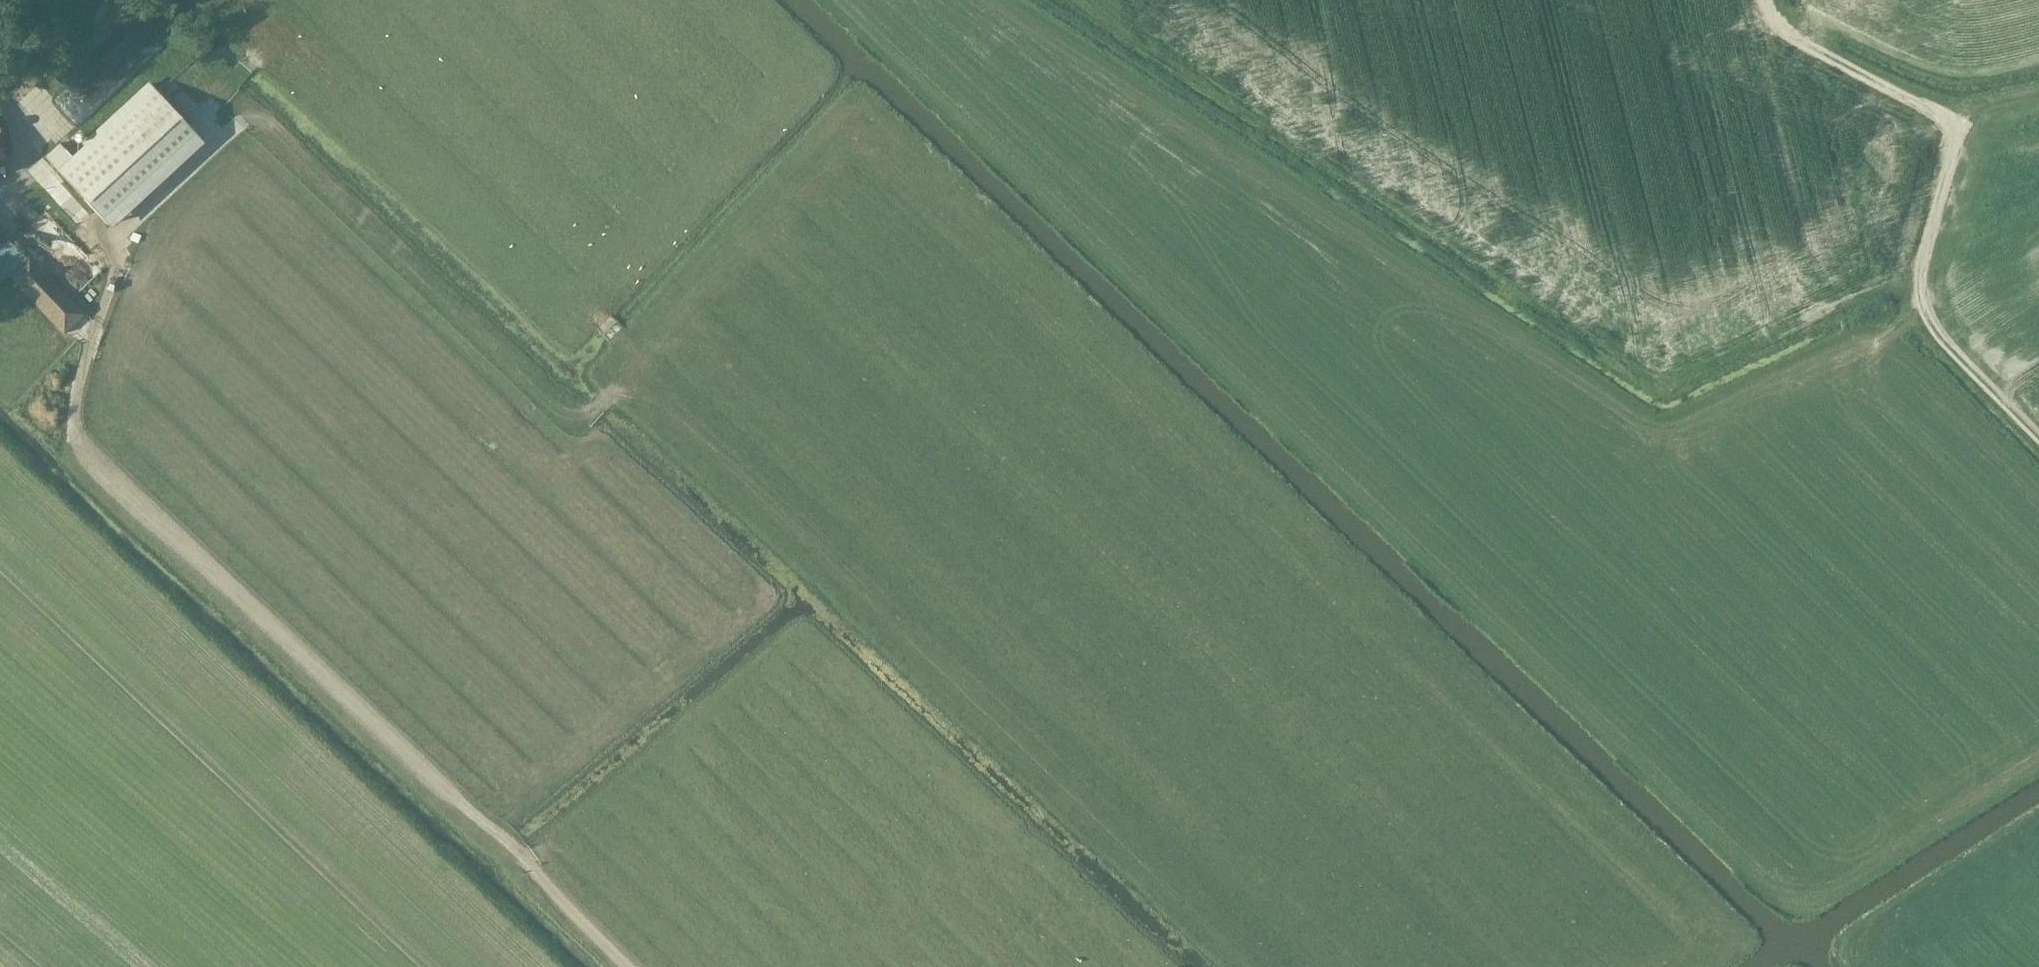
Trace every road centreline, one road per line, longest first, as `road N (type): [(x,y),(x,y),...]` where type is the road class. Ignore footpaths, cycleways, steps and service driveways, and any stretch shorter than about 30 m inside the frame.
road 1 (track): [(2038,439),(1930,326),(1919,271),(1959,129),(1770,27),(1763,0)]

